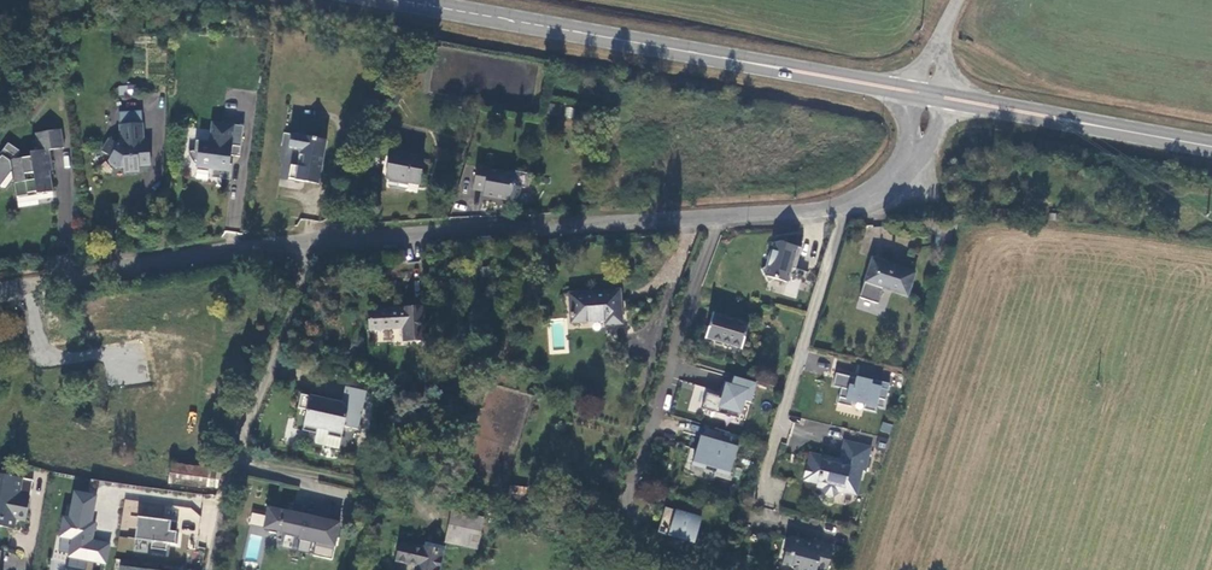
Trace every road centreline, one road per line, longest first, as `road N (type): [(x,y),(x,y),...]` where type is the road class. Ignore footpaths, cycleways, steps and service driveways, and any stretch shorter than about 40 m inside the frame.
road 1 (tertiary): [(305,245),(840,207)]
road 2 (primary): [(1211,123),(1169,132),(739,59)]
road 3 (primary): [(739,59),(398,0)]
road 4 (residential): [(840,207),(761,497)]
road 5 (residential): [(1031,569),(1159,440),(1211,357)]
road 6 (tertiary): [(29,287),(305,245)]
road 7 (primary): [(947,104),(1170,147),(1203,162)]
road 8 (residential): [(305,245),(303,280),(231,465)]
road 9 (residential): [(231,465),(431,504)]
road 10 (primary): [(739,59),(911,97)]
road 11 (residential): [(29,287),(42,353),(100,355)]

